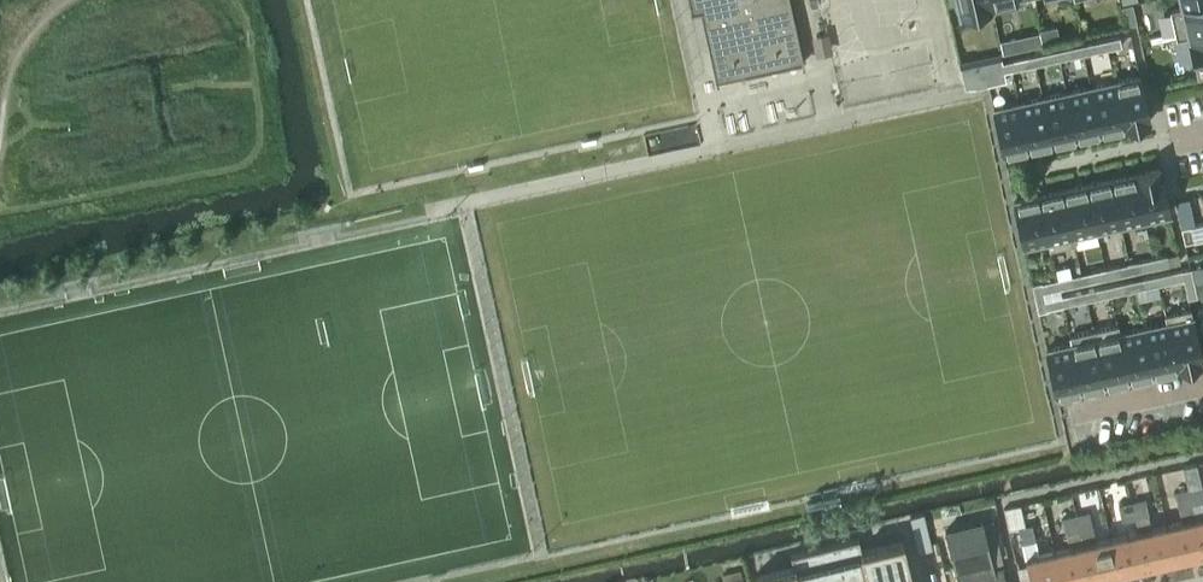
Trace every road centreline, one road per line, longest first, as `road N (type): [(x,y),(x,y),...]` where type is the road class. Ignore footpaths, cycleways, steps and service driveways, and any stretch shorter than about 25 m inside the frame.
road 1 (residential): [(1072,414),(1202,387)]

